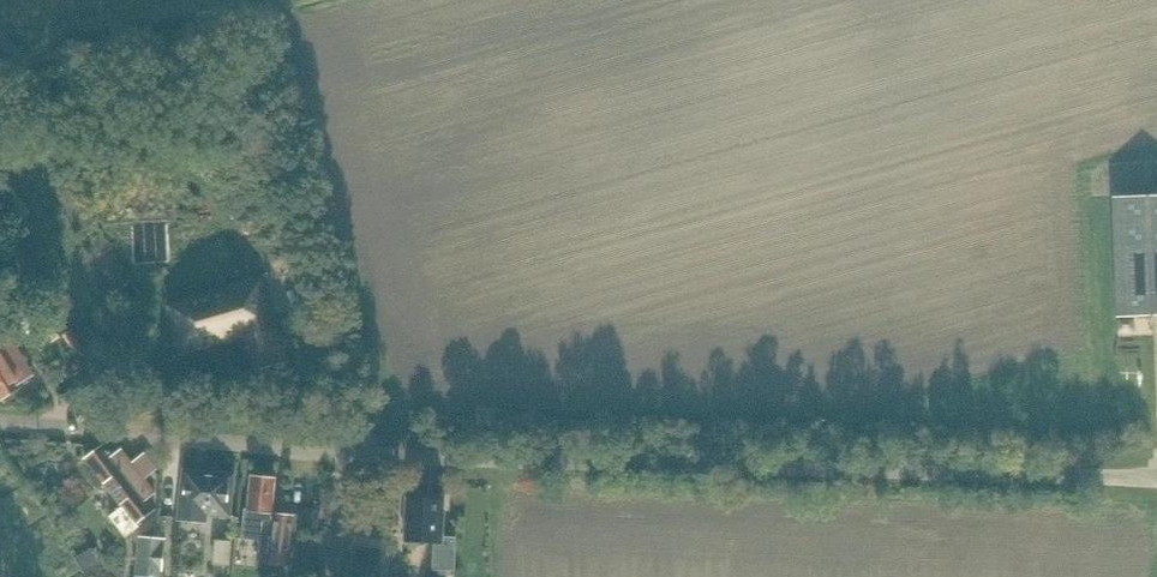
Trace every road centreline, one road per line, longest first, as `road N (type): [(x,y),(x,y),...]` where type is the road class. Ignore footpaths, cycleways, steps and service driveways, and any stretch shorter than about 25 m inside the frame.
road 1 (unclassified): [(1156,478),(375,455),(0,422)]

